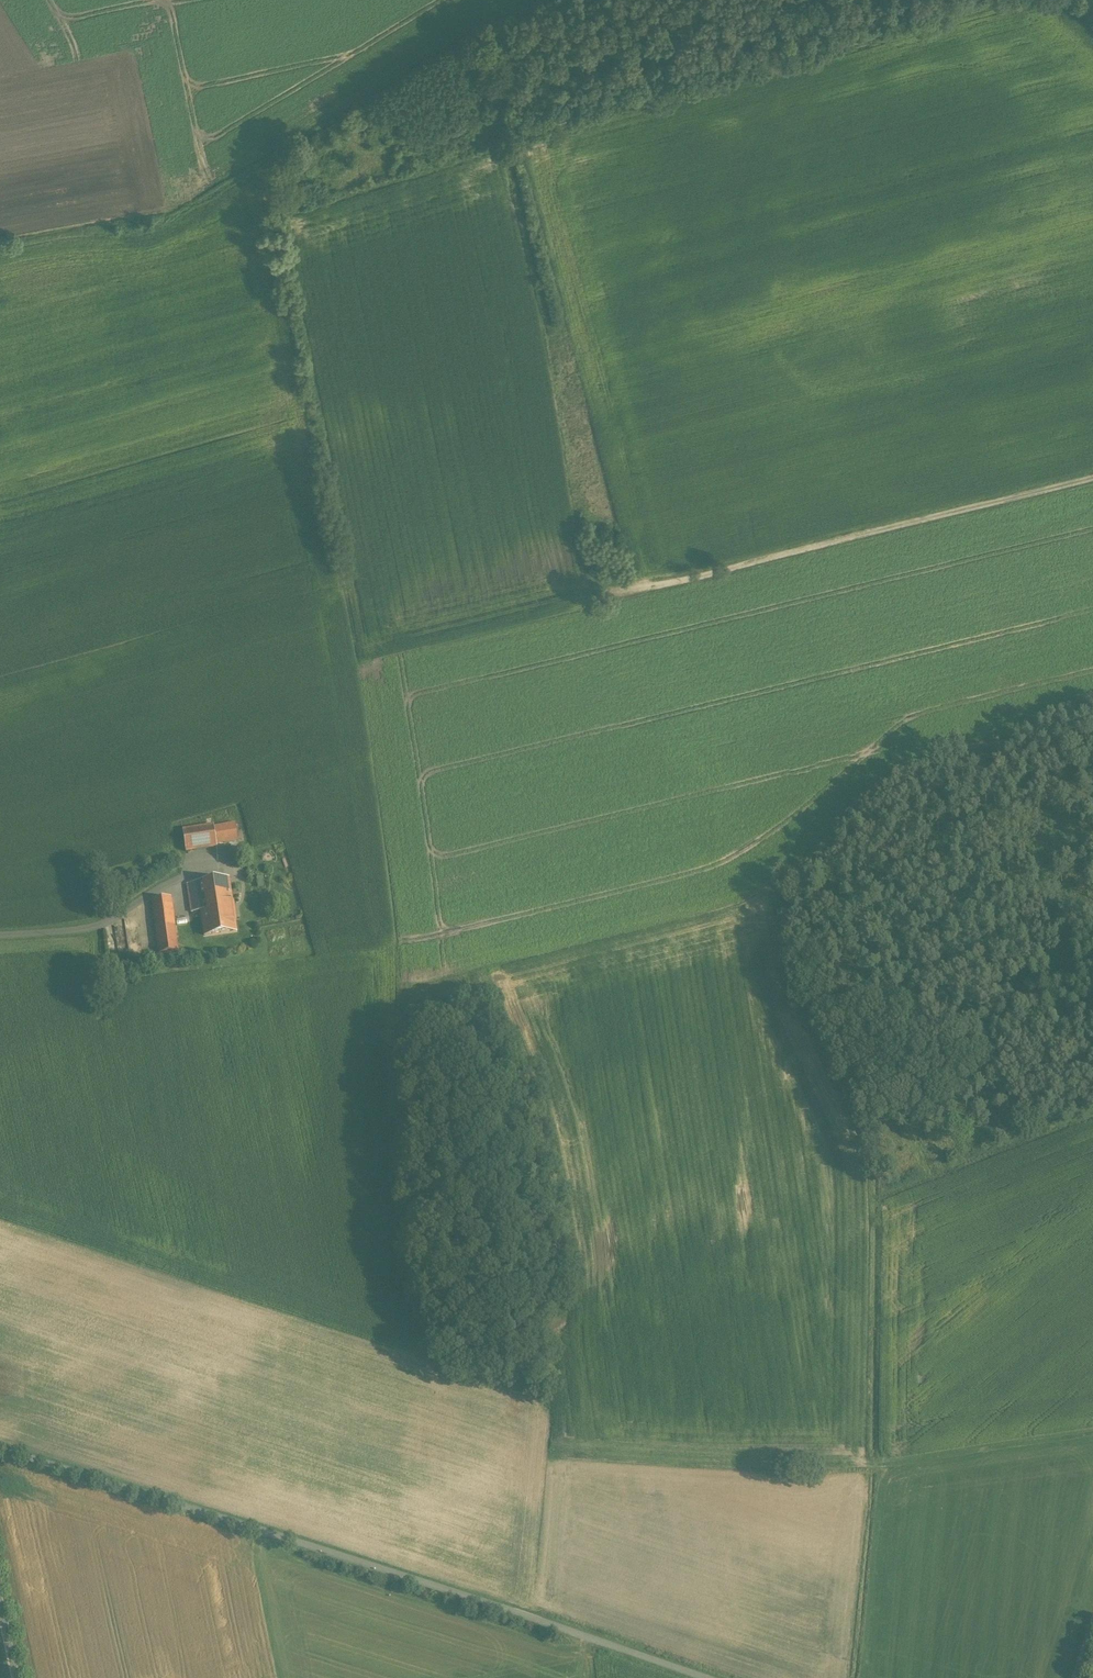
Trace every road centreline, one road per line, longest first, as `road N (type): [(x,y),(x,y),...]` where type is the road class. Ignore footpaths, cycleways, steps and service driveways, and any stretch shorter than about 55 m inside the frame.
road 1 (unclassified): [(704,1677),(0,1449)]
road 2 (track): [(1092,1436),(879,1471)]

